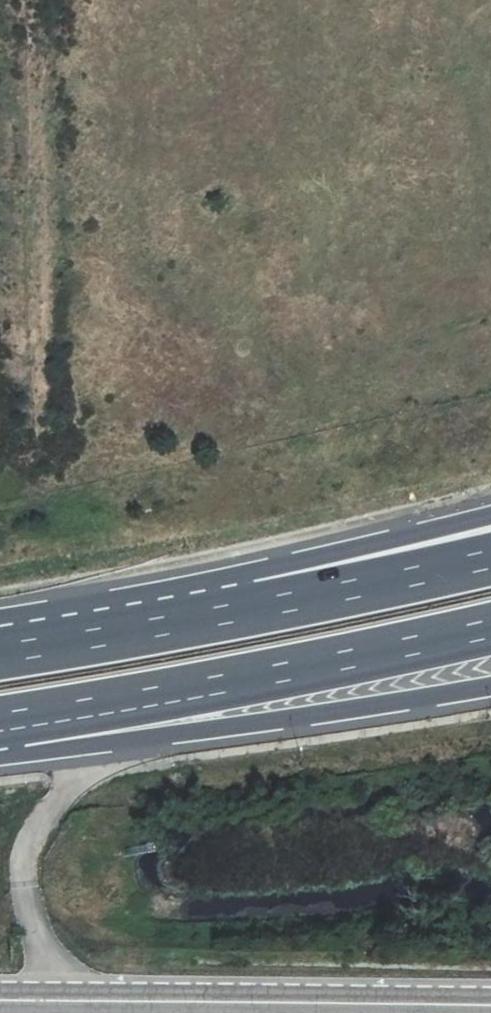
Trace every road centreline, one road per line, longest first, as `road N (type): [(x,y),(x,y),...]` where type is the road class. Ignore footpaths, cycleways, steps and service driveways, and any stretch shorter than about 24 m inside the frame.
road 1 (motorway): [(3,722),(45,754),(490,687)]
road 2 (motorway): [(3,722),(490,631)]
road 3 (tertiary): [(0,999),(490,1006)]
road 4 (motorway): [(263,610),(0,656)]
road 5 (motorway): [(490,515),(286,566),(263,610)]
road 6 (motorway): [(490,559),(263,610)]

